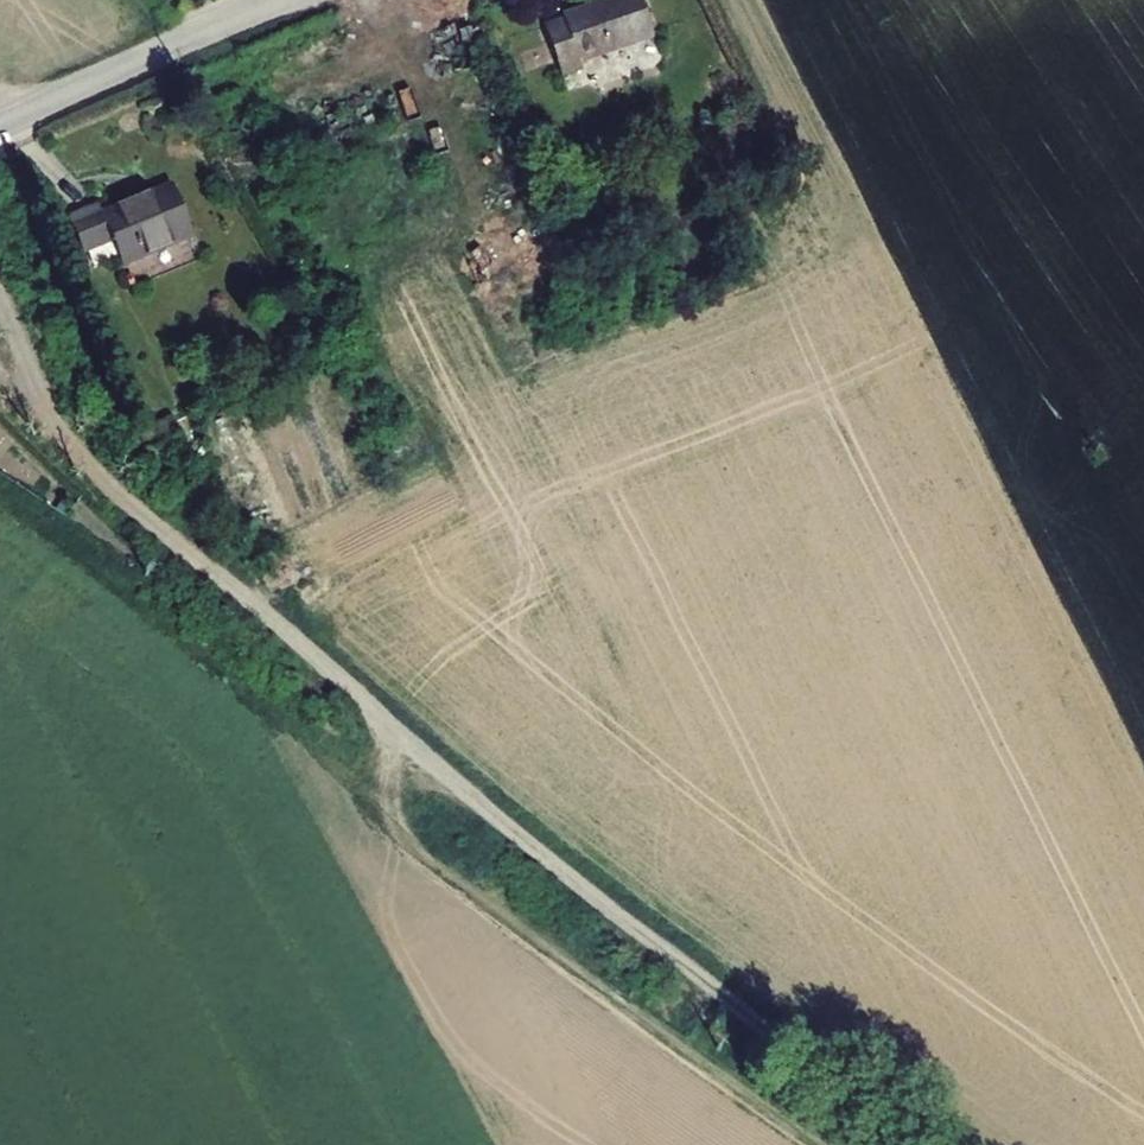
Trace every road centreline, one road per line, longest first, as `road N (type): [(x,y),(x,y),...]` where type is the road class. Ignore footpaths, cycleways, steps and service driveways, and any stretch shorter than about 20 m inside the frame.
road 1 (unclassified): [(282,0),(0,123)]

